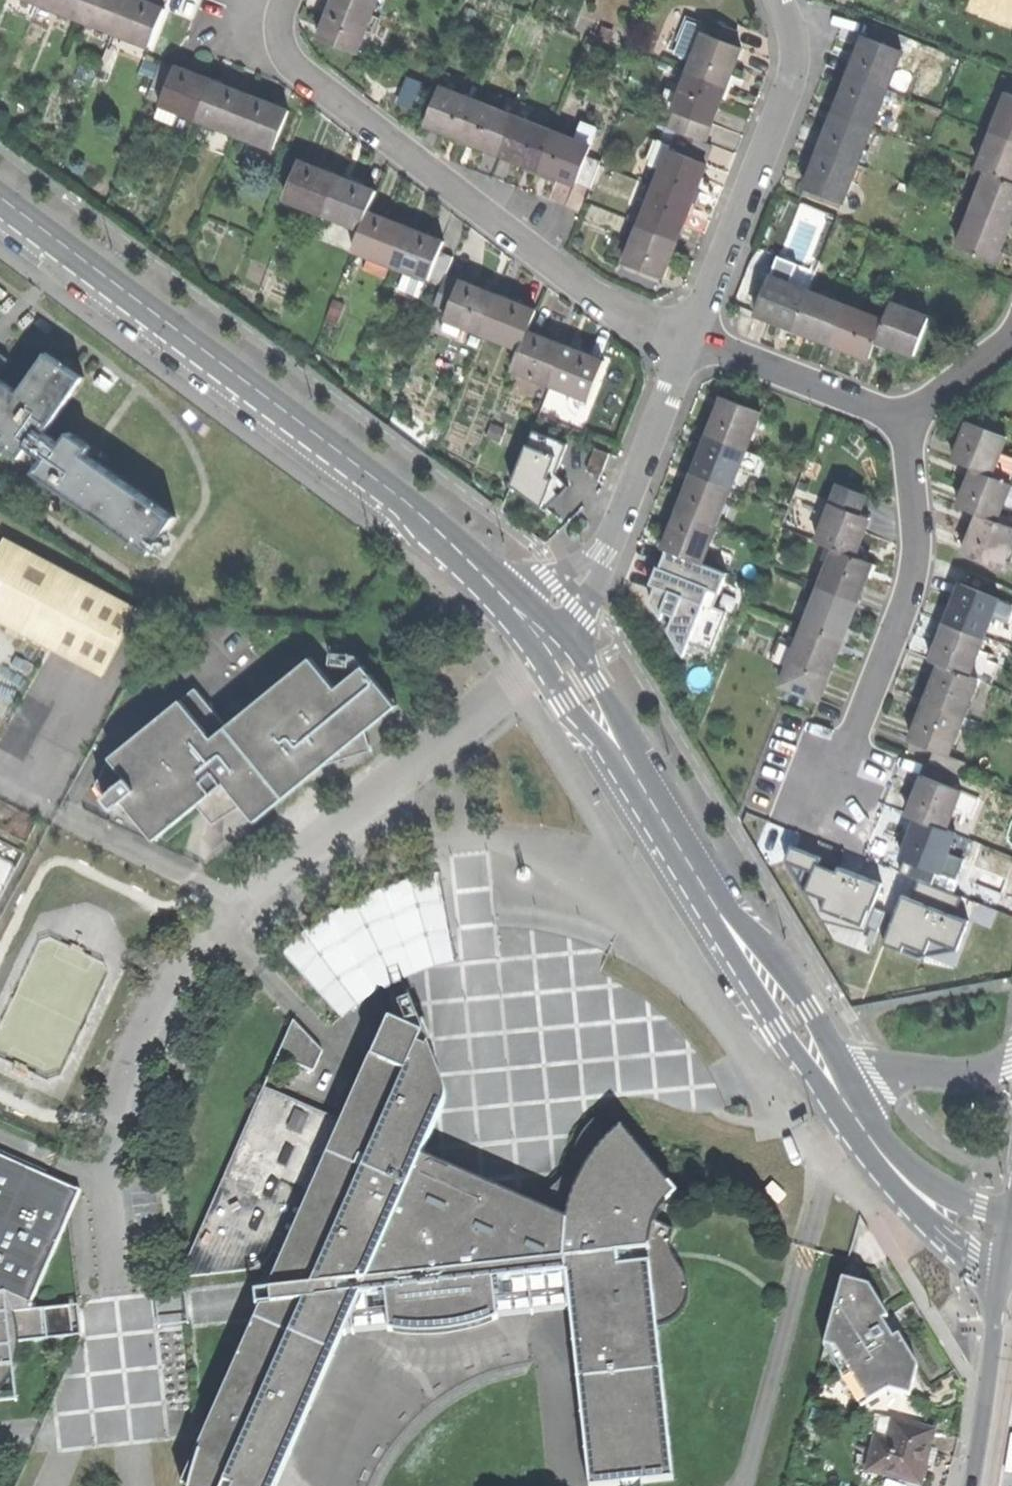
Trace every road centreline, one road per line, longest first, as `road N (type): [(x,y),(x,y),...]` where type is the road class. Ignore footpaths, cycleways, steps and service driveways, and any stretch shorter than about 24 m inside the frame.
road 1 (tertiary): [(0,204),(390,494),(535,629)]
road 2 (residential): [(283,0),(278,45),(291,66),(590,299),(690,342)]
road 3 (tertiary): [(535,629),(796,1017),(820,1066)]
road 4 (residential): [(826,775),(888,621),(904,512),(890,415)]
road 5 (residential): [(690,342),(787,82),(788,35),(775,0)]
road 6 (residential): [(535,629),(593,568),(621,521),(690,342)]
road 7 (primary): [(1003,1271),(974,1485)]
road 8 (residential): [(890,415),(690,342)]
road 9 (tertiary): [(1011,1054),(971,1075),(820,1066)]
road 10 (tertiary): [(891,1170),(920,1219),(1003,1271)]
road 11 (residential): [(890,415),(989,357),(1011,329)]
road 12 (tertiary): [(1011,1218),(891,1170)]
road 13 (tertiary): [(820,1066),(891,1170)]

